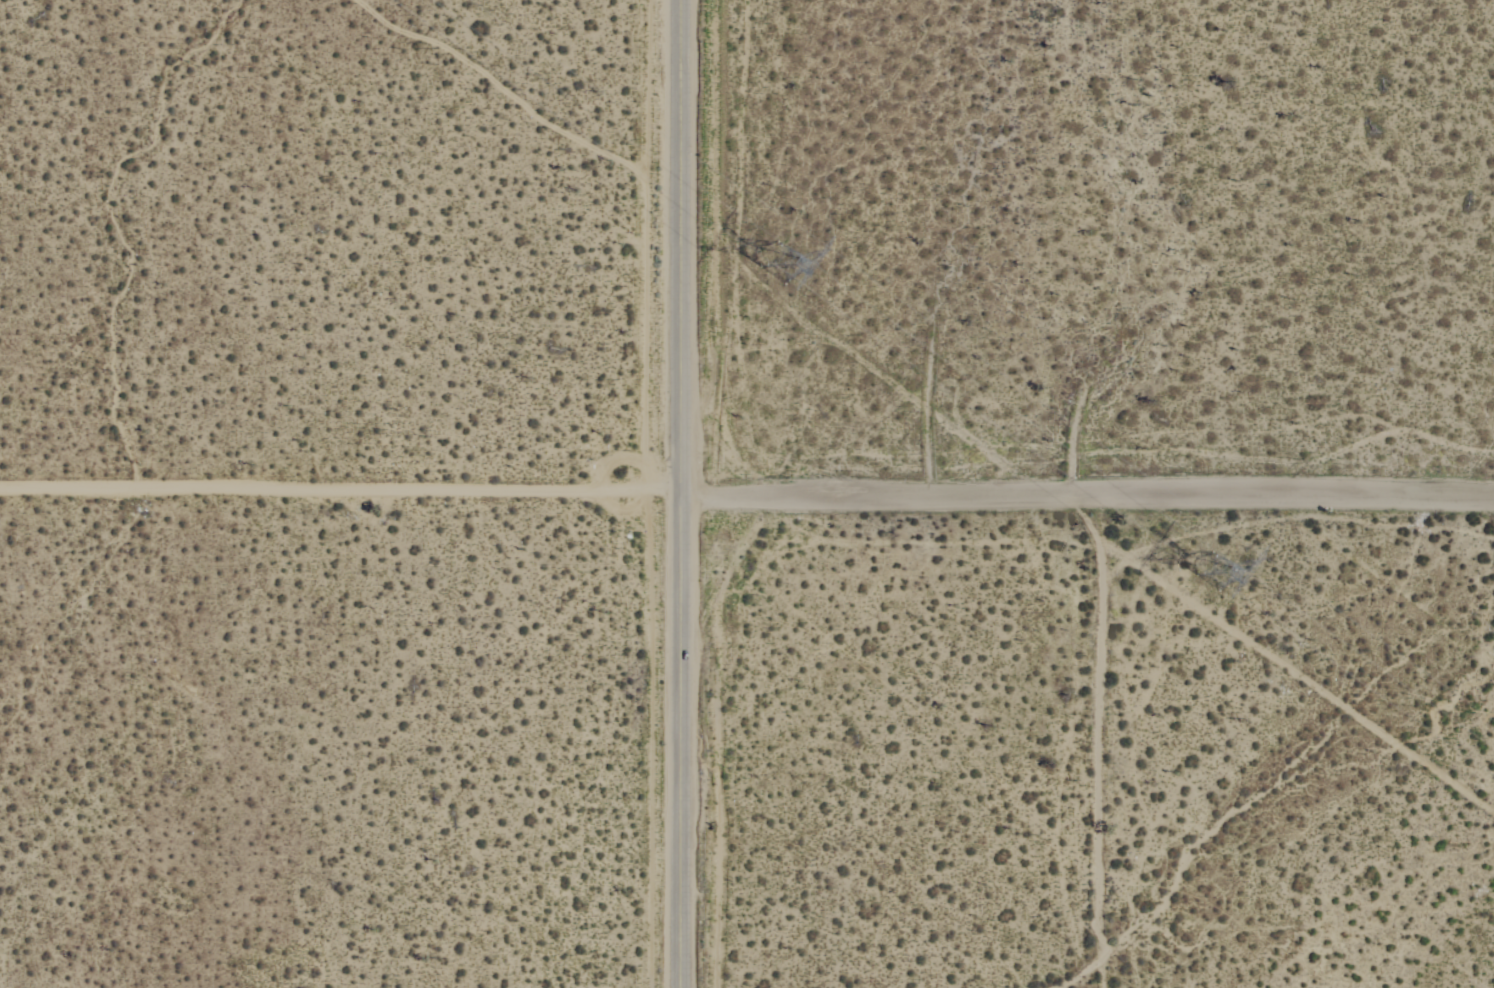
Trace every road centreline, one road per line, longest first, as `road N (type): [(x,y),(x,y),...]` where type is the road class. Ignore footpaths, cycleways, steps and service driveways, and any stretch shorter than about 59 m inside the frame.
road 1 (residential): [(686,987),(685,0)]
road 2 (residential): [(1493,496),(685,493)]
road 3 (track): [(685,493),(0,486)]
road 4 (residential): [(1101,987),(1101,491)]

